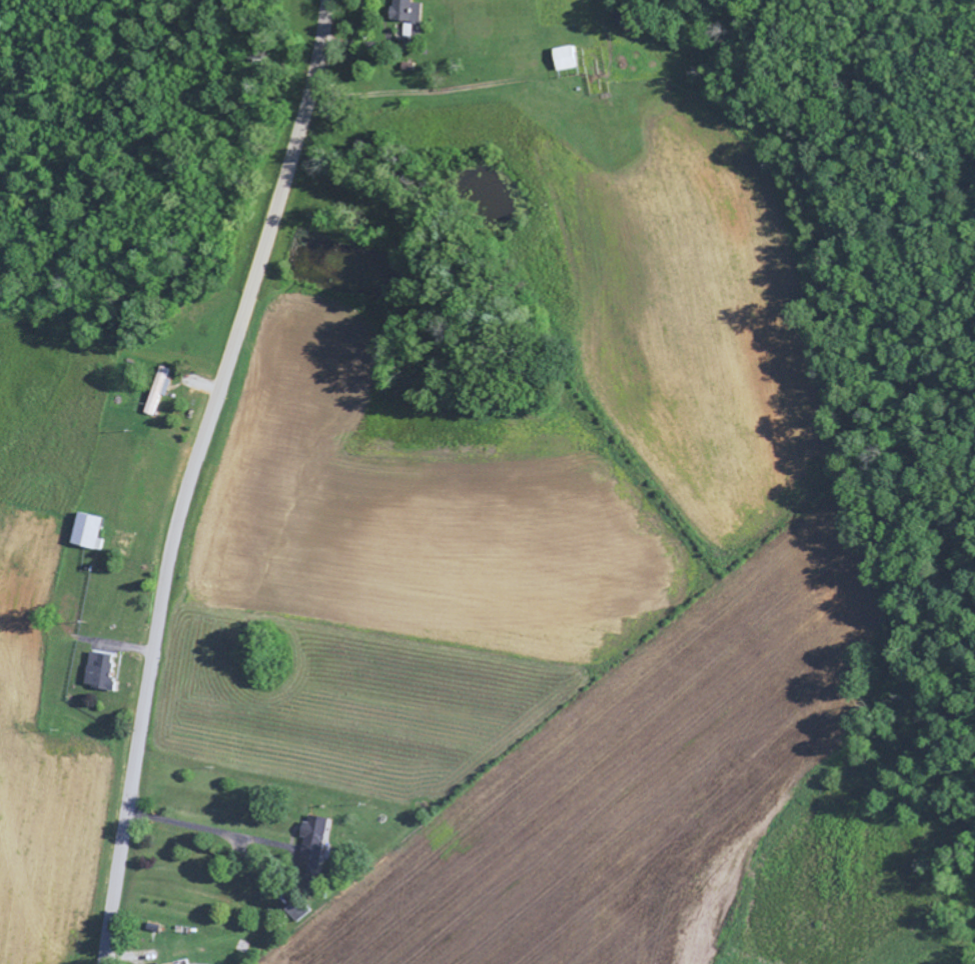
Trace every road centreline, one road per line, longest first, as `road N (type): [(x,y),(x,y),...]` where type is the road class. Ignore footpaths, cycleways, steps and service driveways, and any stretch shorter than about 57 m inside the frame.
road 1 (residential): [(106,963),(174,545),(301,130),(327,0)]

